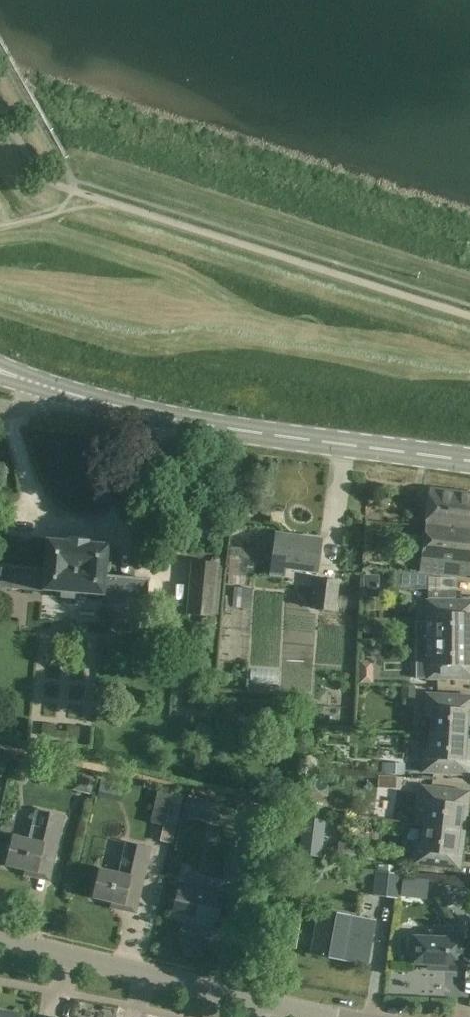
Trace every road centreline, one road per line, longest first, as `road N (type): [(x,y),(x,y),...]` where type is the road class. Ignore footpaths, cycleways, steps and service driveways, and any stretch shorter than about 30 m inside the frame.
road 1 (secondary): [(469,462),(170,418),(55,389)]
road 2 (unclassified): [(315,1016),(0,940)]

